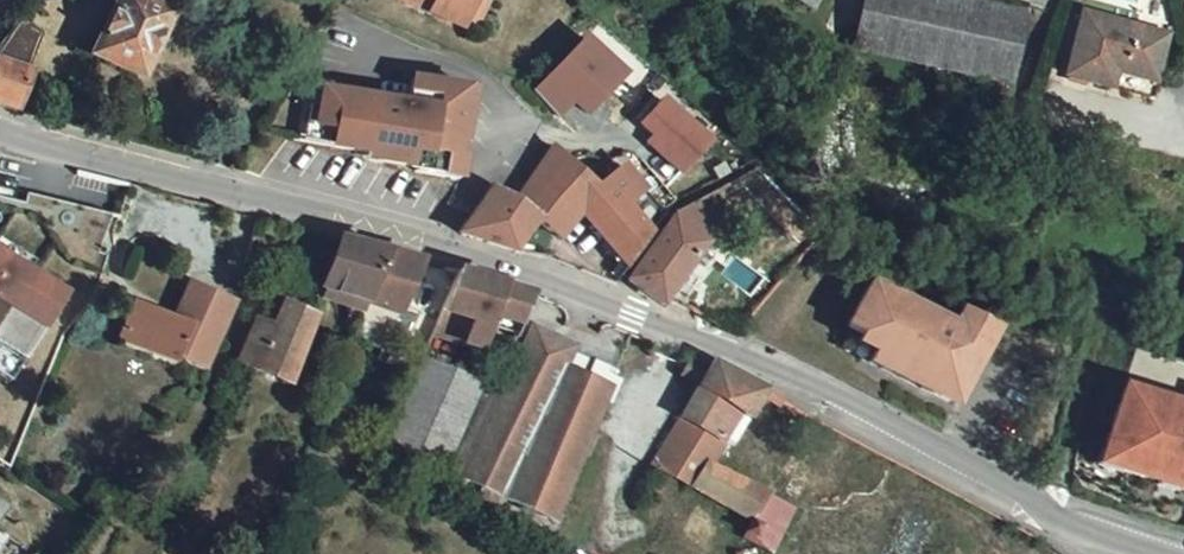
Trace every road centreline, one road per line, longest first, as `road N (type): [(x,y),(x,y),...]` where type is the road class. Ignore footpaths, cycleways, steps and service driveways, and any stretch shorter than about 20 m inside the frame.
road 1 (residential): [(0,127),(507,262),(809,380),(1023,490),(1065,523),(1166,553)]

